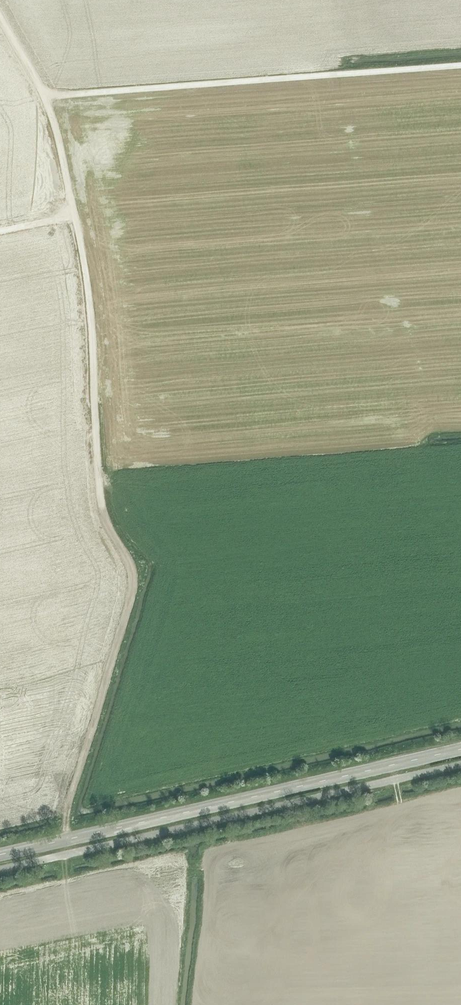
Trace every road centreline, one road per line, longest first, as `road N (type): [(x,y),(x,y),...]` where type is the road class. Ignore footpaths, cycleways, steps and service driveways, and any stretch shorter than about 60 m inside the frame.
road 1 (track): [(61,841),(133,576),(101,503),(88,283),(58,140),(0,13)]
road 2 (secondary): [(0,855),(460,749)]
road 3 (track): [(44,97),(460,66)]

